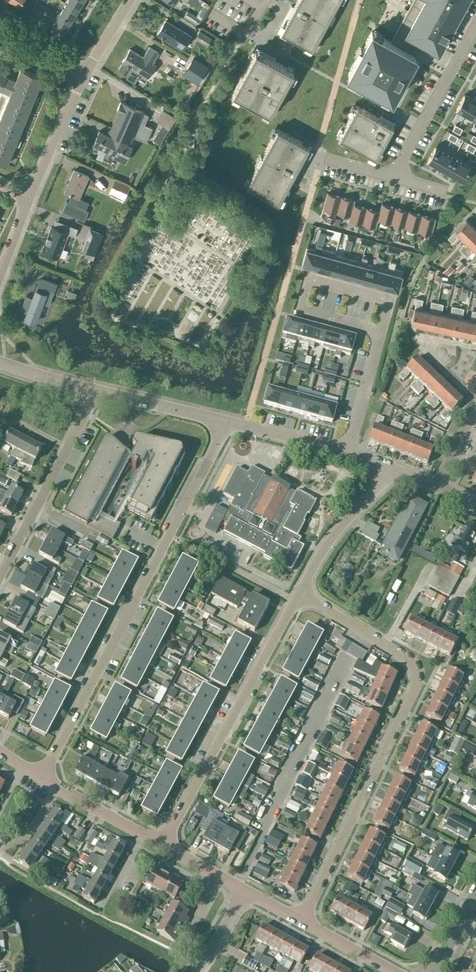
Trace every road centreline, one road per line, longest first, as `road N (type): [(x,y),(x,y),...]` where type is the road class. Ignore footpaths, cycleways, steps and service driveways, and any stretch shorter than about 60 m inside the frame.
road 1 (residential): [(44,785),(227,424)]
road 2 (residential): [(302,923),(416,683),(410,664),(383,647)]
road 3 (residential): [(165,847),(299,598)]
road 4 (residential): [(345,454),(381,315),(298,294)]
road 5 (residential): [(0,584),(89,417),(93,392)]
road 6 (residential): [(394,178),(475,26)]
road 7 (residential): [(299,598),(385,466)]
road 8 (residential): [(192,121),(268,0)]
road 9 (residential): [(227,424),(93,392)]
road 10 (residential): [(165,847),(44,785)]
road 11 (residential): [(28,199),(82,76)]
road 12 (residential): [(345,454),(227,424)]

